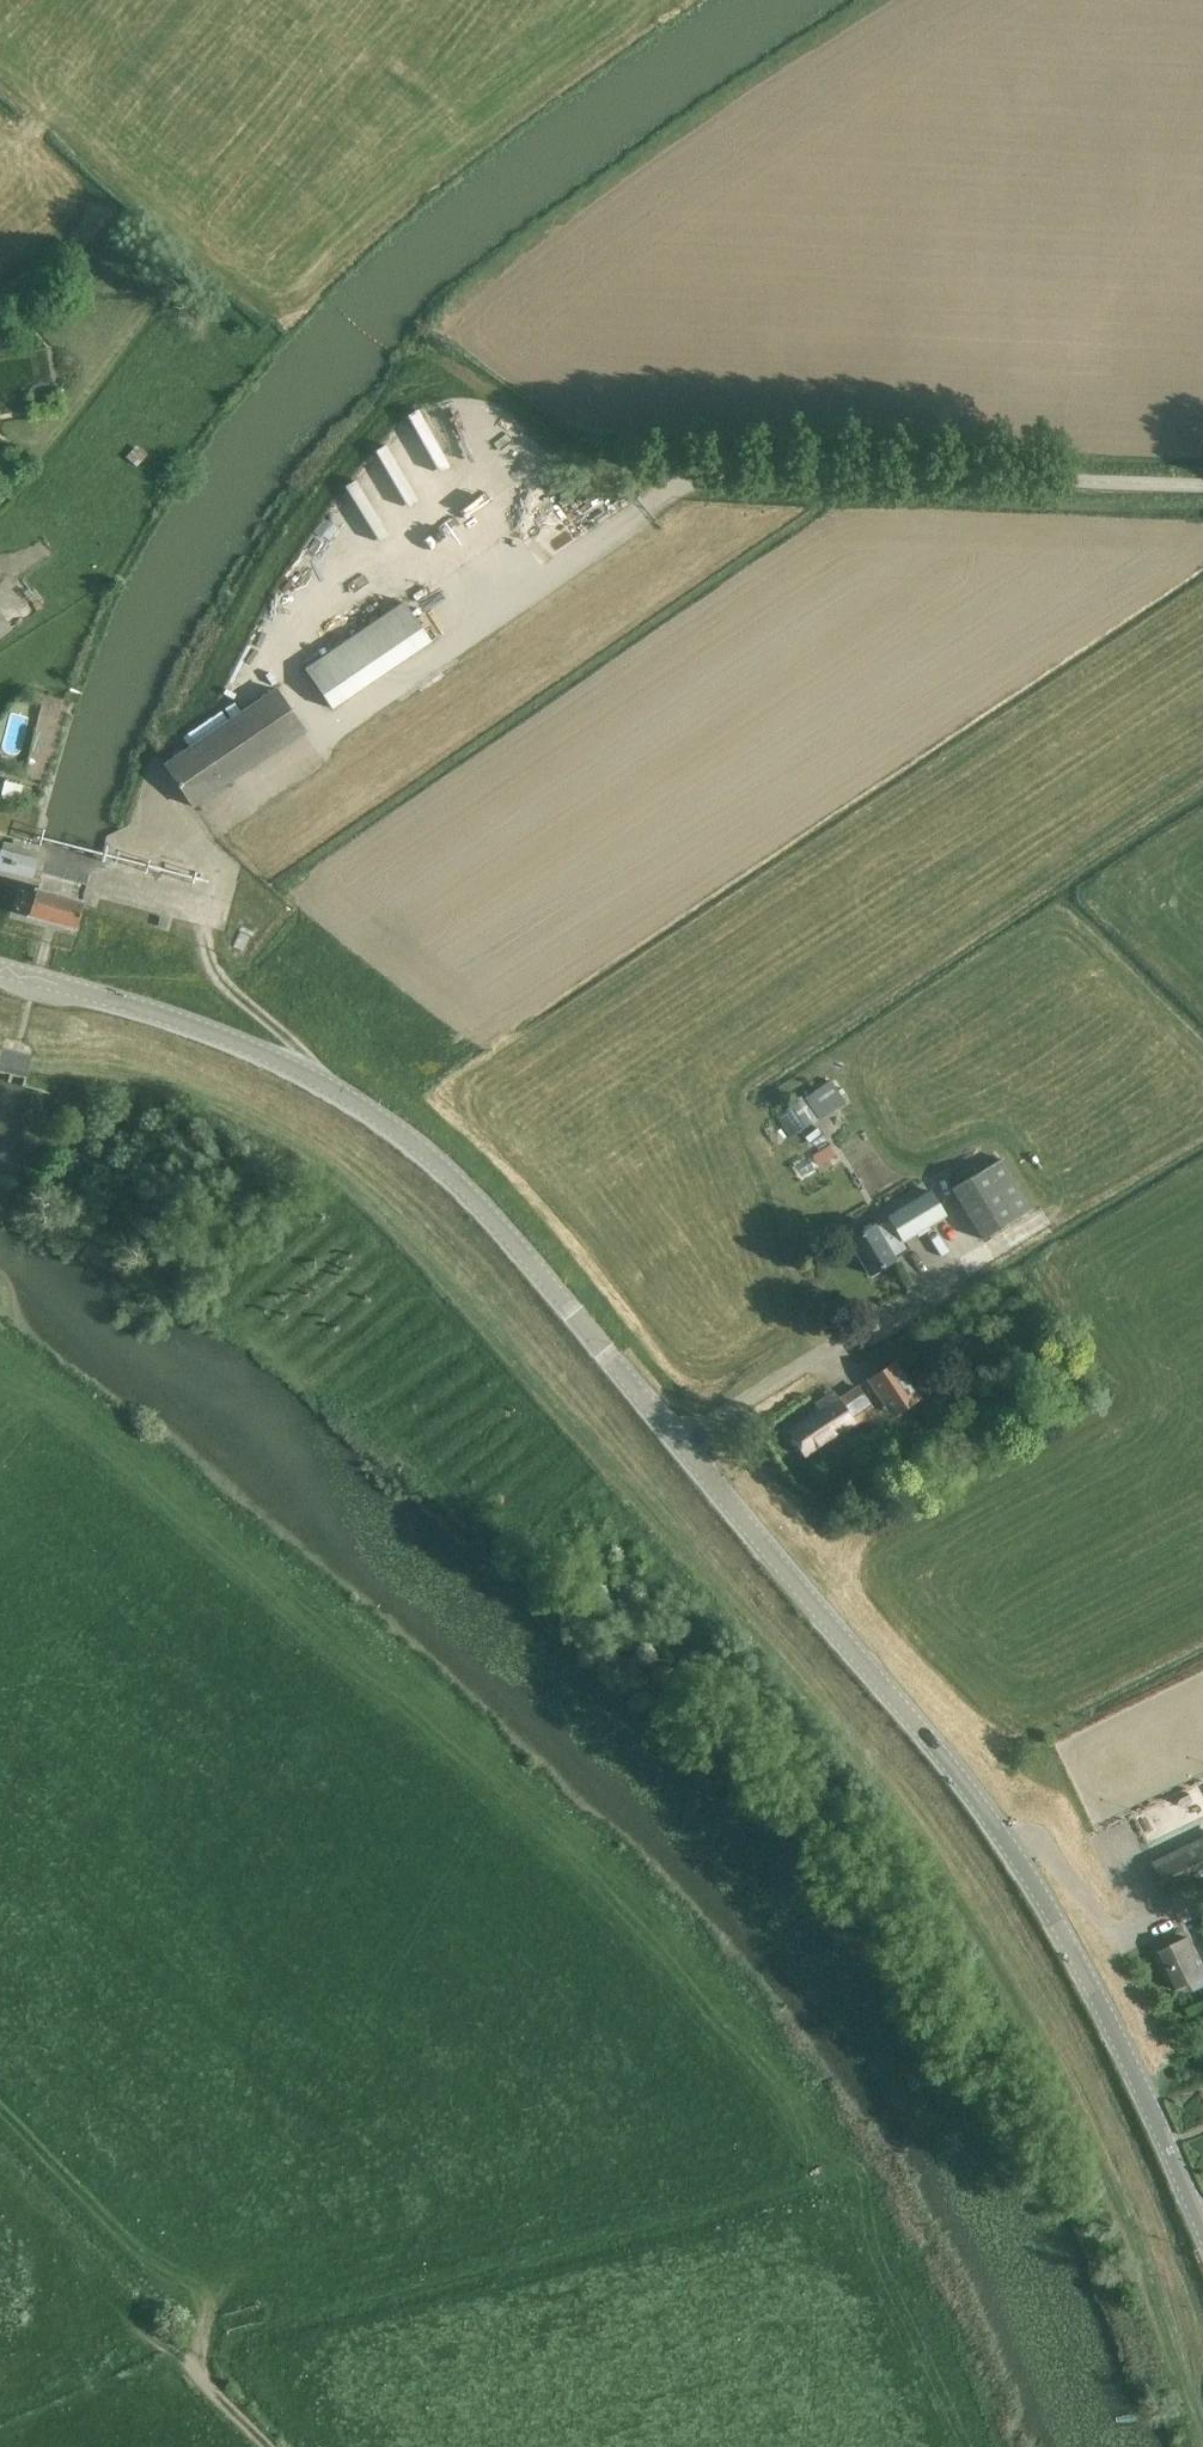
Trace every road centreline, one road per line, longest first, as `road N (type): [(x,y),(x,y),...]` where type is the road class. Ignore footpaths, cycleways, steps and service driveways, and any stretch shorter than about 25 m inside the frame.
road 1 (tertiary): [(1202,2236),(1090,1978),(980,1800),(439,1163),(330,1087),(212,1031),(0,969)]
road 2 (unclassified): [(1202,474),(779,459),(713,465),(663,506)]

